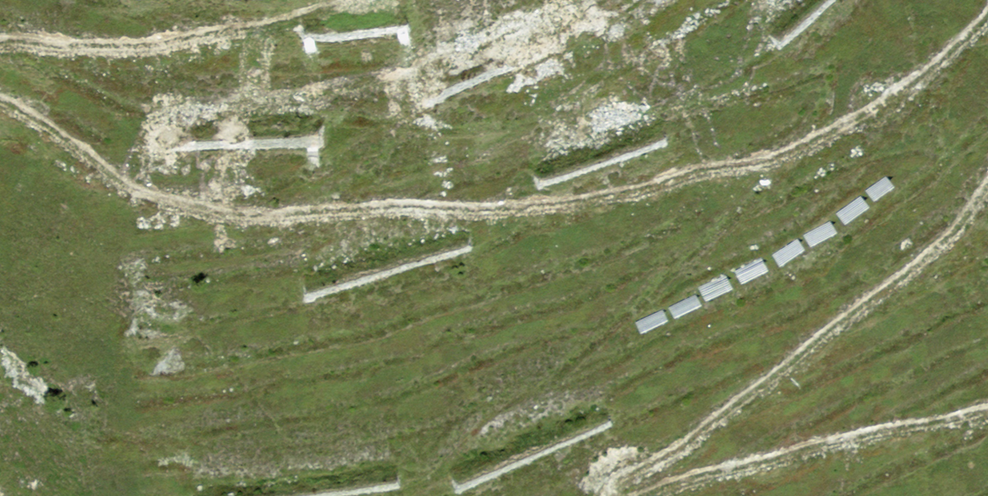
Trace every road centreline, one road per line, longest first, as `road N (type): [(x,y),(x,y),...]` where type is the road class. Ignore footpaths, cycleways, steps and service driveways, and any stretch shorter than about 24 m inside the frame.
road 1 (track): [(987,31),(938,77),(804,156),(554,200),(373,197),(234,210),(149,184),(50,108),(0,87)]
road 2 (track): [(640,495),(633,476),(655,458),(827,350),(987,204)]
road 3 (track): [(0,34),(180,34),(318,6),(383,3)]
road 4 (track): [(987,402),(650,495)]

